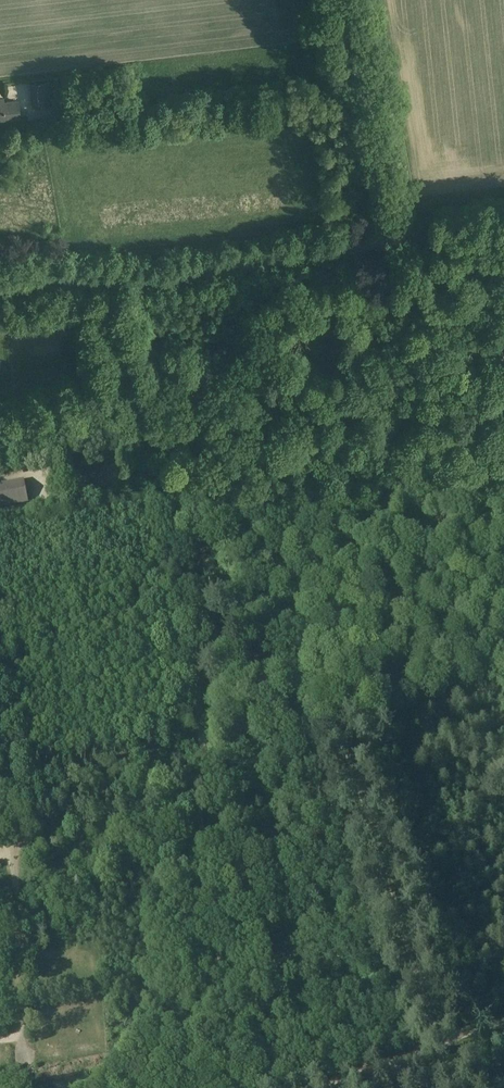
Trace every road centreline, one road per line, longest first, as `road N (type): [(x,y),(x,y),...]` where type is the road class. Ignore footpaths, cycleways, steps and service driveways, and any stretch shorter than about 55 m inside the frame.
road 1 (track): [(471,1087),(464,1068),(443,1051),(349,775),(341,724),(337,635),(348,571),(404,471),(421,404),(414,335),(384,237)]
road 2 (track): [(242,1087),(199,783),(206,742),(135,281)]
road 3 (unclassified): [(0,286),(82,287),(256,267),(364,248),(384,237)]
road 4 (tertiary): [(384,237),(342,0)]
road 5 (track): [(154,423),(0,454)]
road 6 (tertiary): [(384,237),(402,242),(503,228)]

